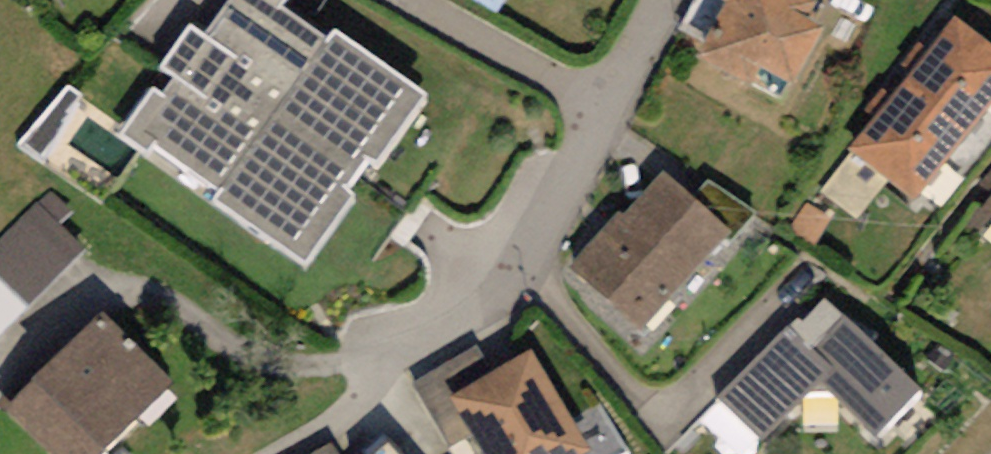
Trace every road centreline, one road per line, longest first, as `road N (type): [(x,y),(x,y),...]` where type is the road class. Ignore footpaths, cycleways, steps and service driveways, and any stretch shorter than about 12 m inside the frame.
road 1 (residential): [(606,106),(516,258),(409,359),(271,453)]
road 2 (track): [(409,359),(207,355),(138,311),(96,297),(57,302),(0,362)]
road 3 (residential): [(606,106),(388,0)]
road 4 (residential): [(667,0),(606,106)]

